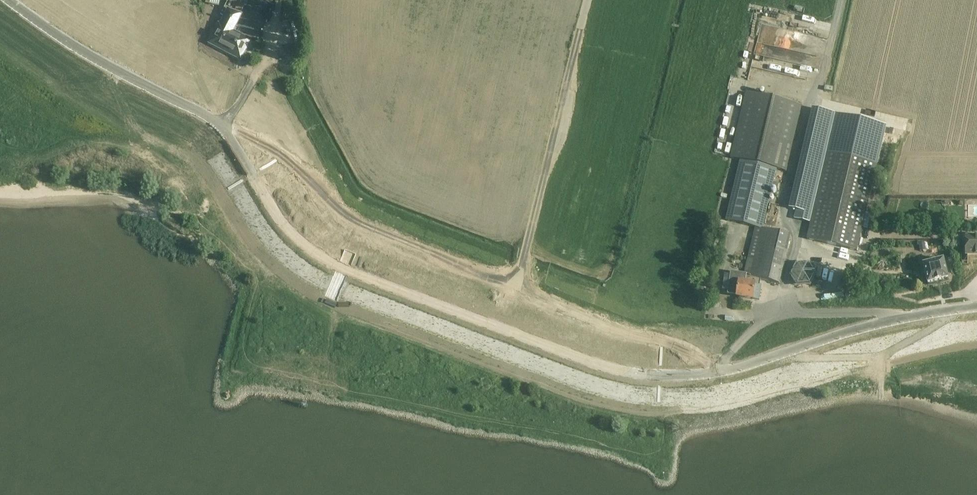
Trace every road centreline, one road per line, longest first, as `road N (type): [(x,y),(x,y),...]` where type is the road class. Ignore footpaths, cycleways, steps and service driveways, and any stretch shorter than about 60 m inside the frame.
road 1 (unclassified): [(976,307),(870,325),(695,376),(608,366),(326,260),(293,227),(230,117),(106,51),(38,0)]
road 2 (track): [(280,263),(586,386),(654,402),(882,371)]

